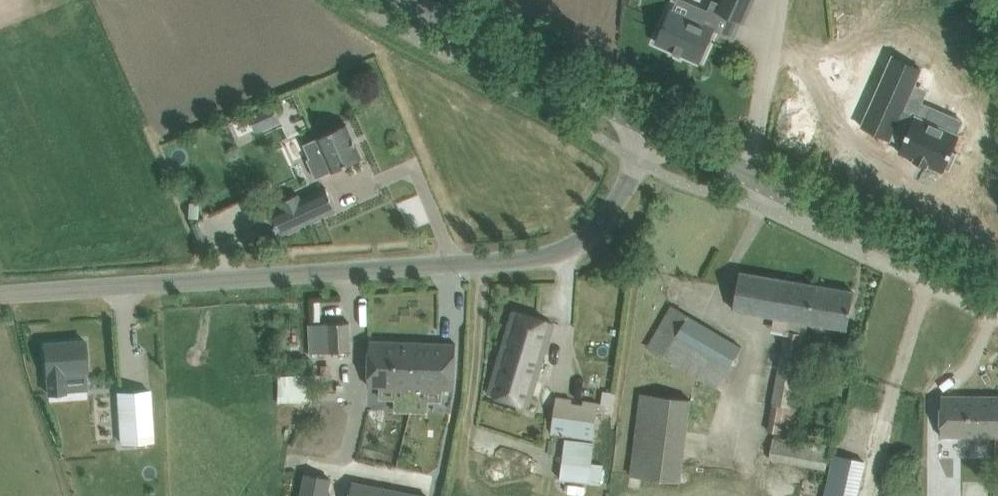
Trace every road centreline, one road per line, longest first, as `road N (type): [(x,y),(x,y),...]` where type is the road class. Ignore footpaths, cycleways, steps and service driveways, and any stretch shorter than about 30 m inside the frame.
road 1 (unclassified): [(654,126),(590,229),(549,256),(0,304)]
road 2 (tertiary): [(997,299),(654,126)]
road 3 (tertiary): [(654,126),(382,0)]

